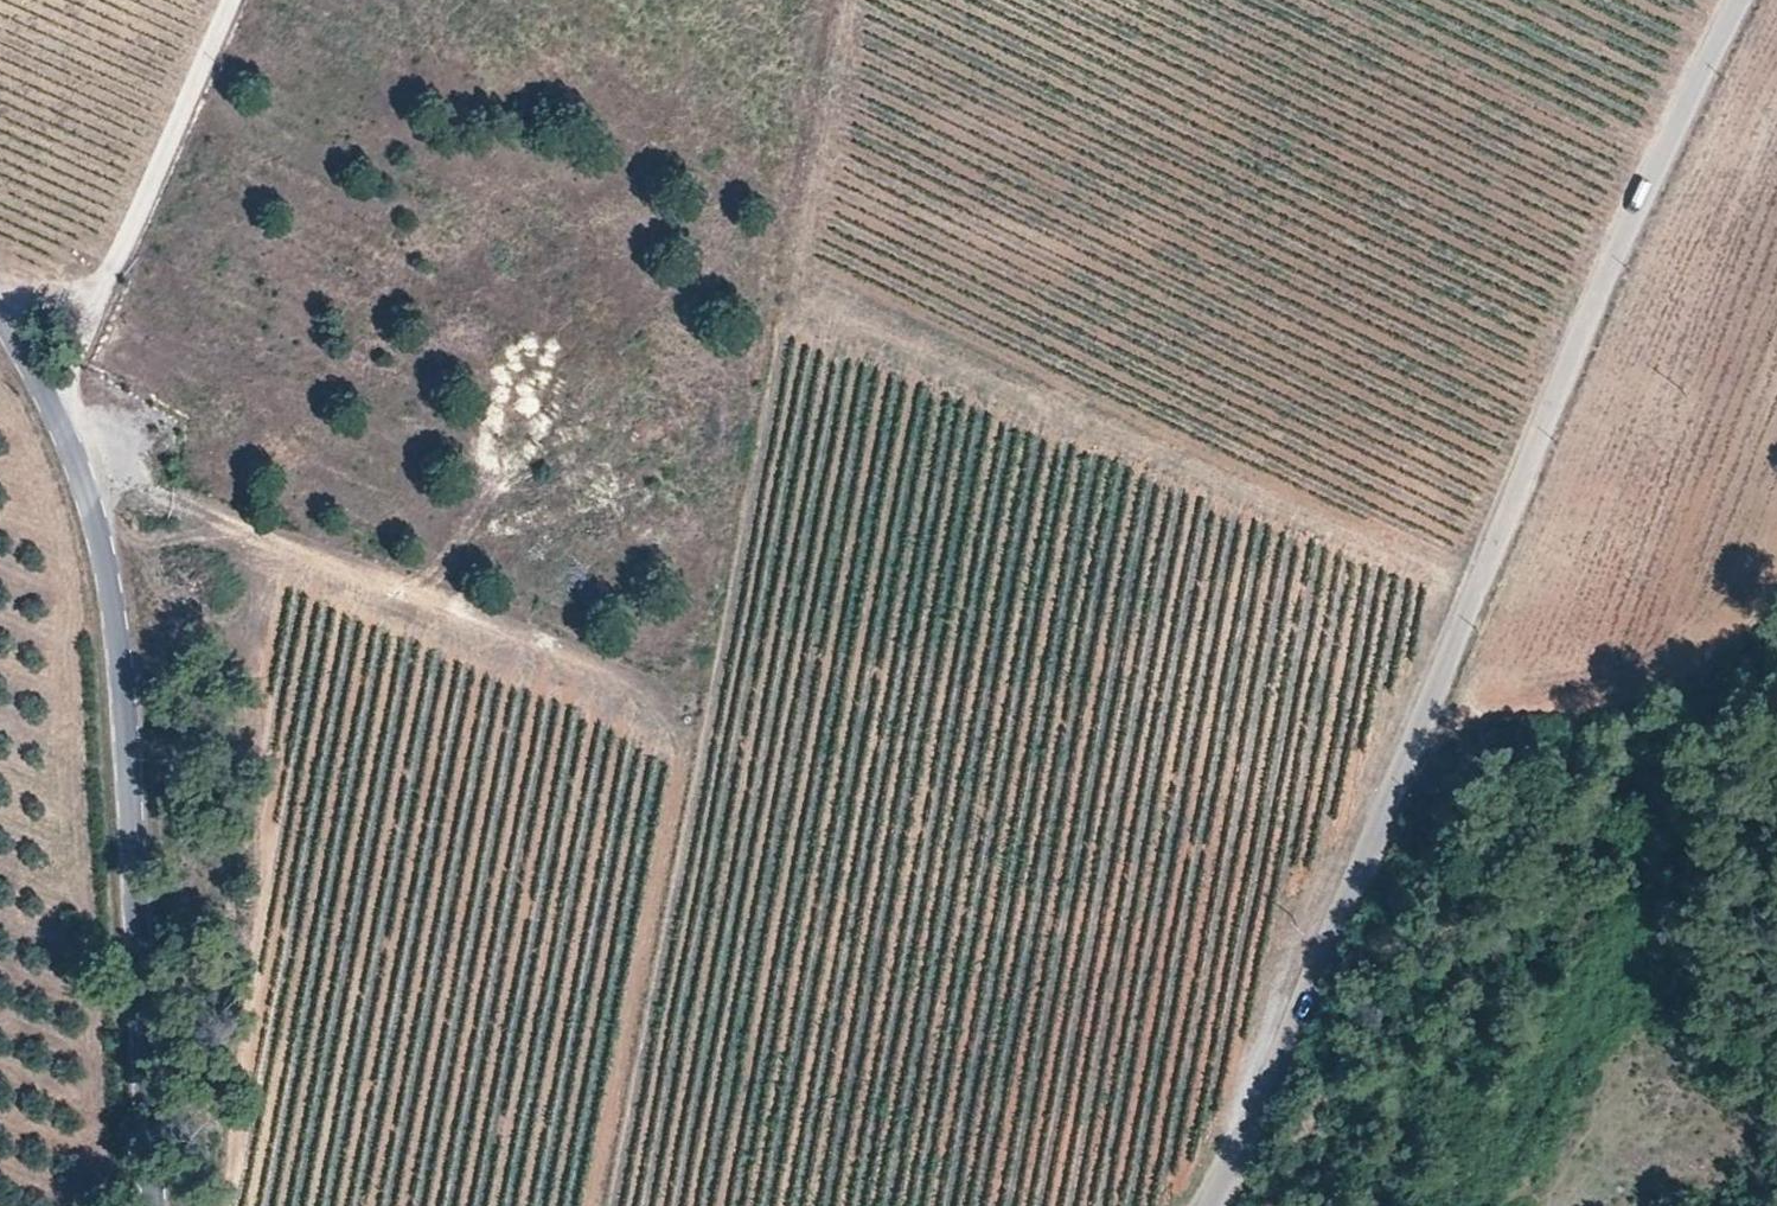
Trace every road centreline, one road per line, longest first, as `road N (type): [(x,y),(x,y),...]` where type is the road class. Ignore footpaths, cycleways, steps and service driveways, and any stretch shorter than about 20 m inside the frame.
road 1 (tertiary): [(1750,0),(1657,178),(1221,1205)]
road 2 (tertiary): [(0,318),(84,485),(112,639),(152,1205)]
road 3 (track): [(62,451),(69,380),(230,0)]

